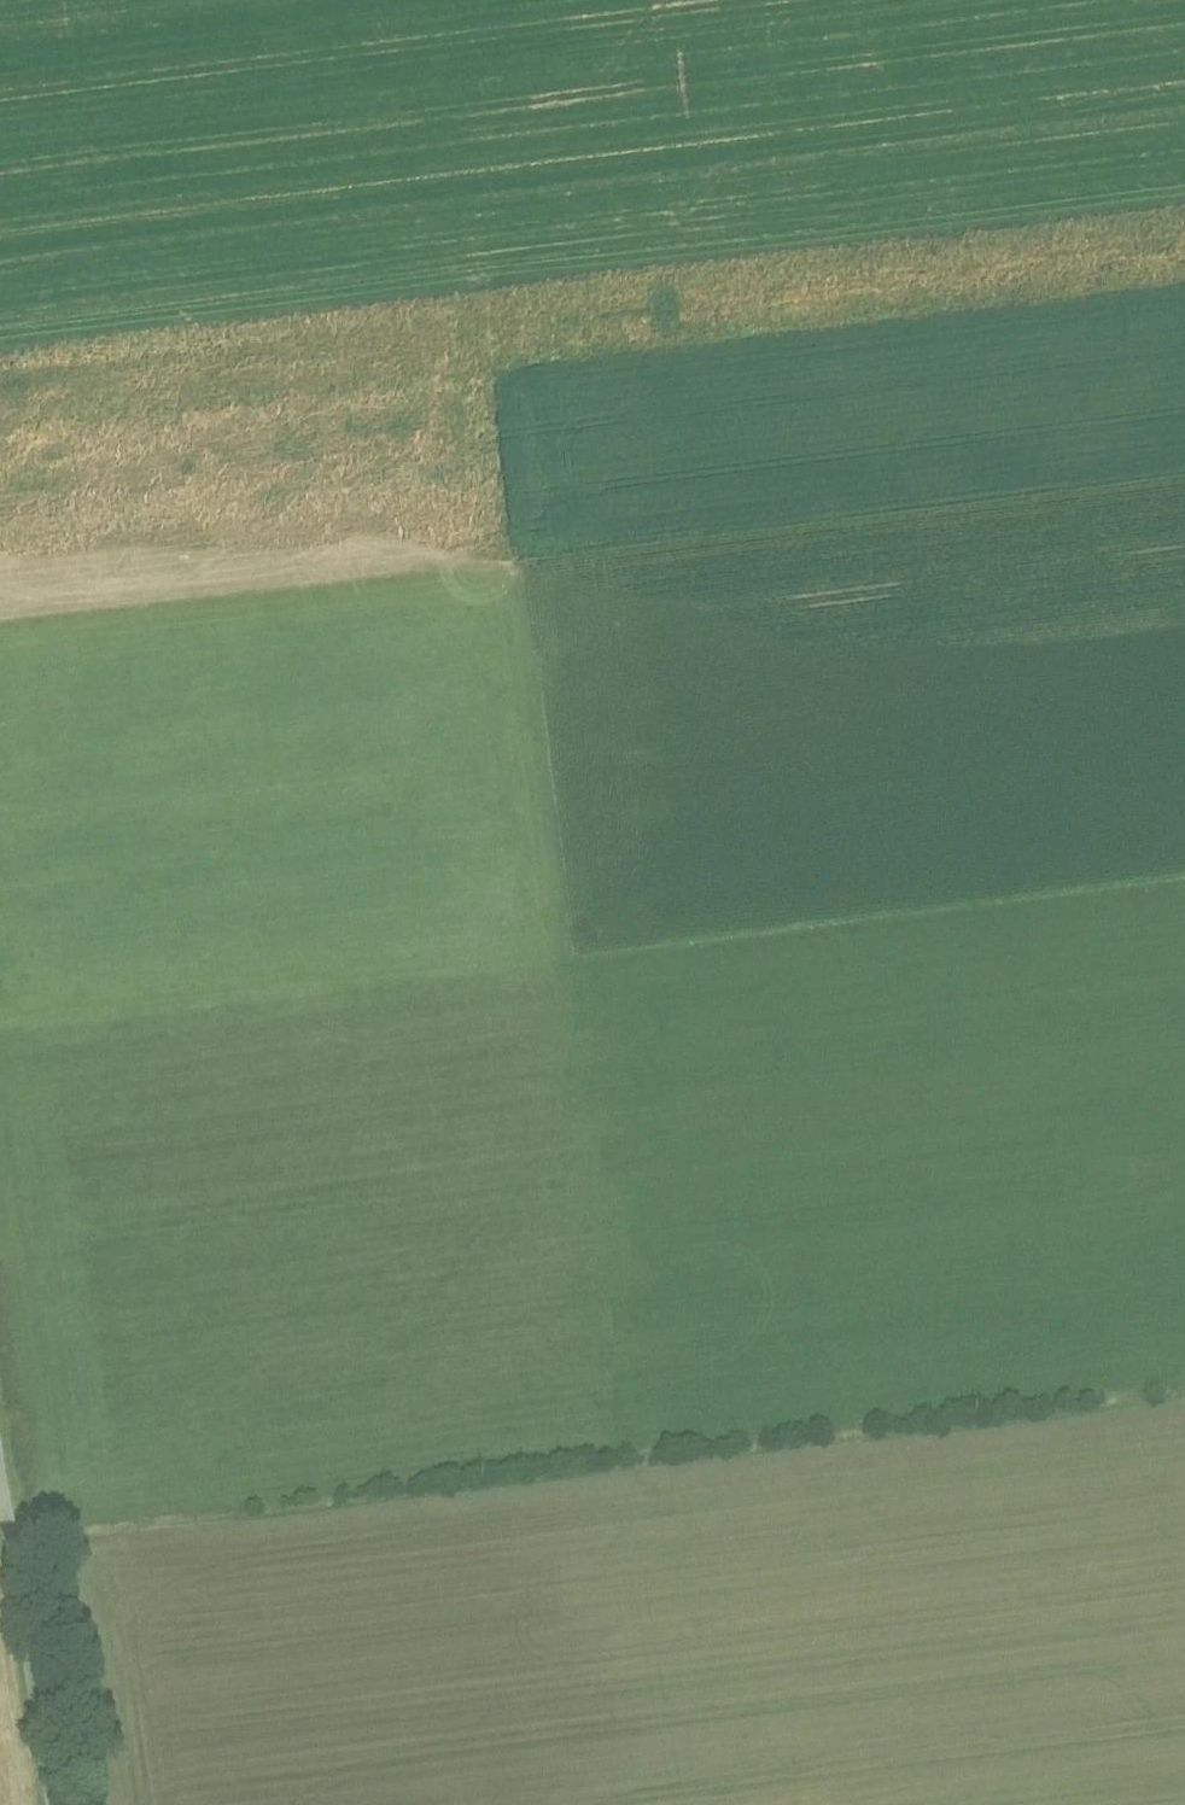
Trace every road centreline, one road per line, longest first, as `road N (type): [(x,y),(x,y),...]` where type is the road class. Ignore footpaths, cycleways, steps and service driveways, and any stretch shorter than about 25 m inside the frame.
road 1 (residential): [(0,1502),(48,1804)]

